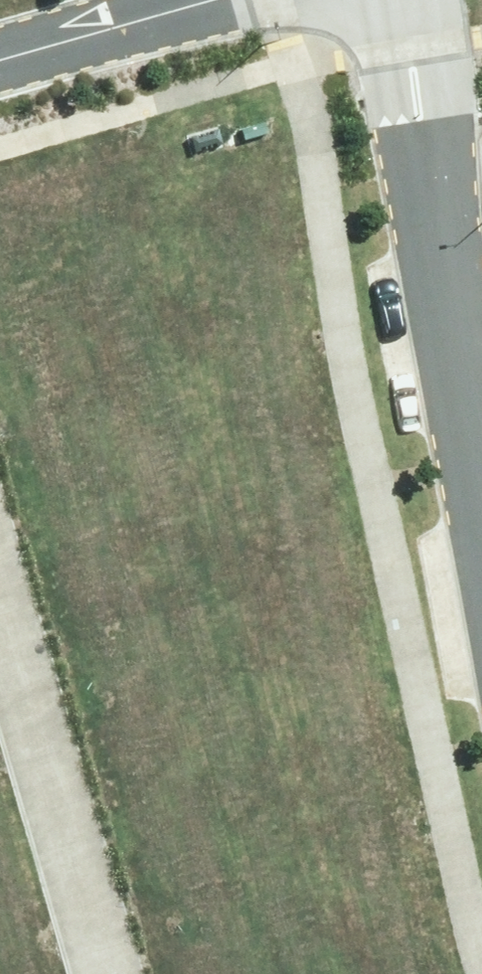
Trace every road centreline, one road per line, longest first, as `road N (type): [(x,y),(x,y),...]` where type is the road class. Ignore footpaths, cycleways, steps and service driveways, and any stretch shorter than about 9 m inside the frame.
road 1 (residential): [(481,525),(389,0)]
road 2 (residential): [(0,613),(104,973)]
road 3 (residential): [(0,47),(175,0)]

